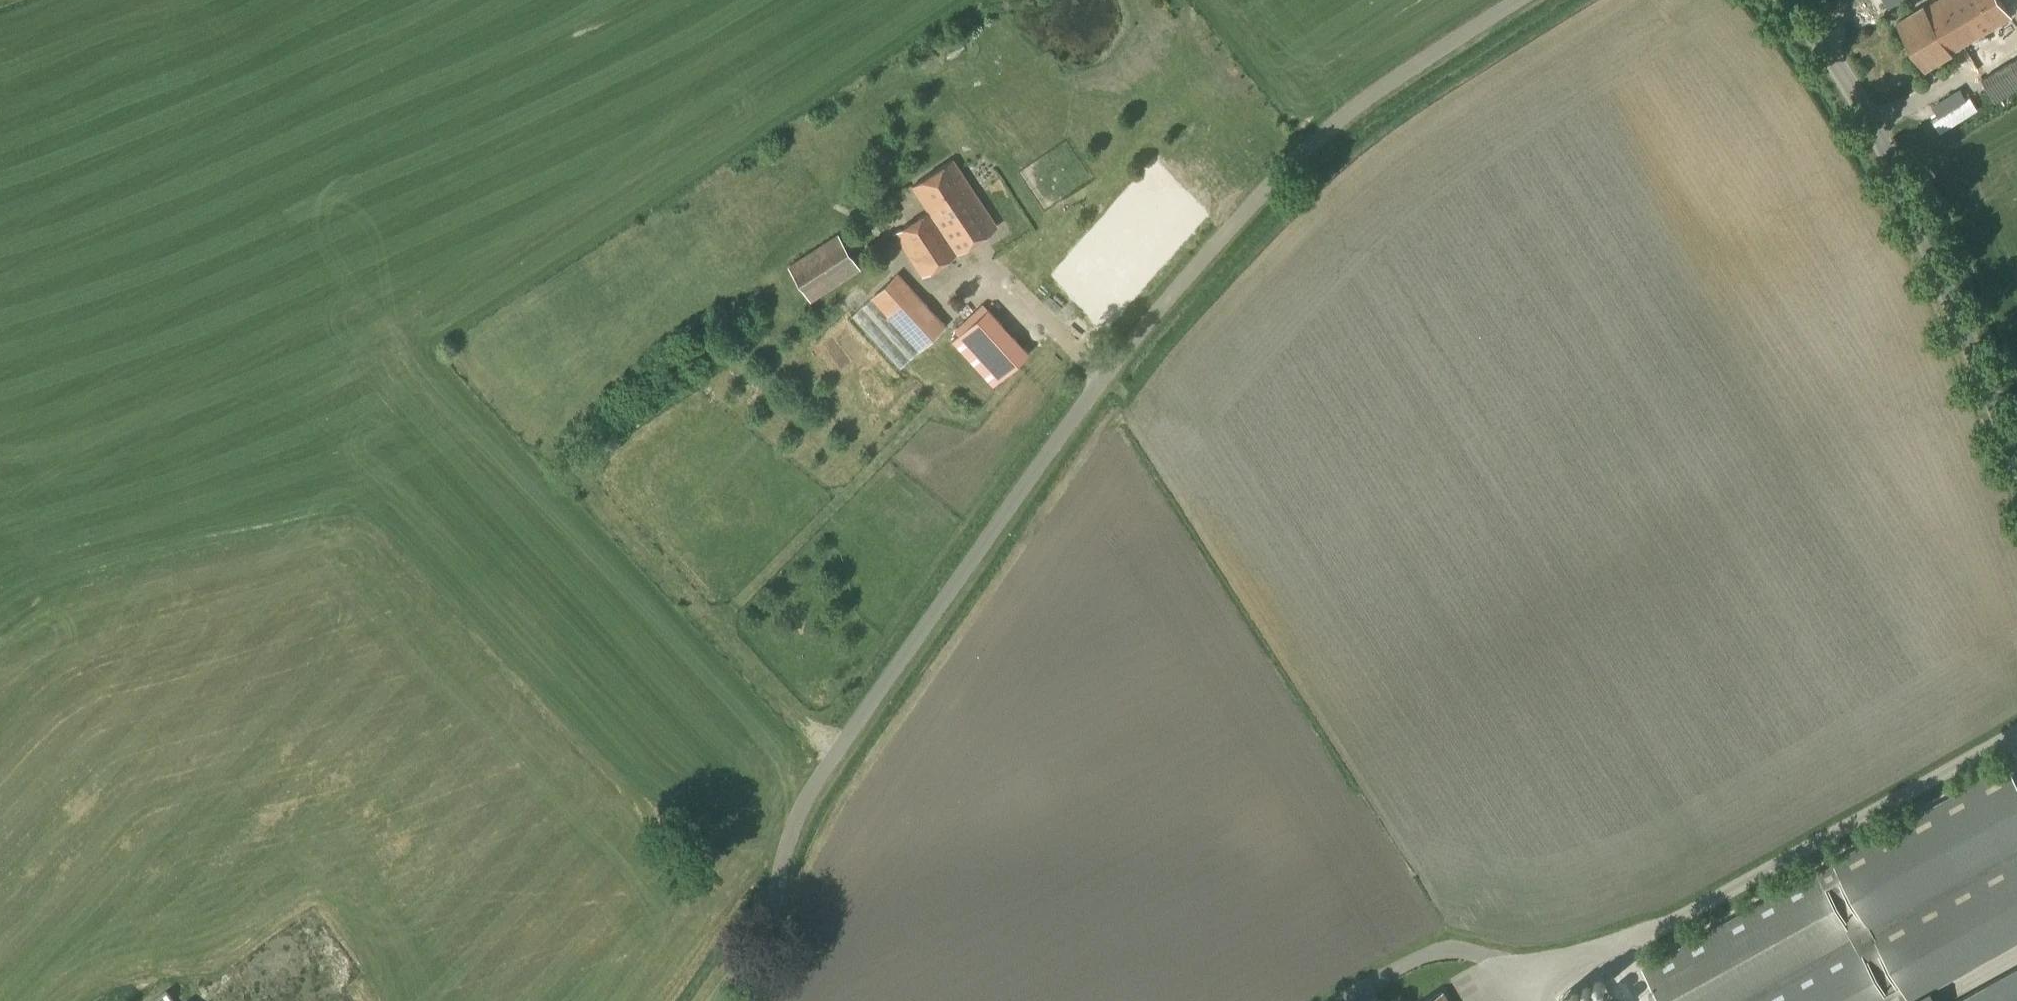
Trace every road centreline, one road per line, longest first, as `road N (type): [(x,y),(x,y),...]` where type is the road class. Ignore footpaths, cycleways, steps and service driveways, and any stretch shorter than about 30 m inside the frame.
road 1 (unclassified): [(720,1000),(762,940),(790,835),(834,757),(1141,326),(1343,109),(1512,0)]
road 2 (unclassified): [(2016,453),(1909,192),(1873,124),(1786,0)]

